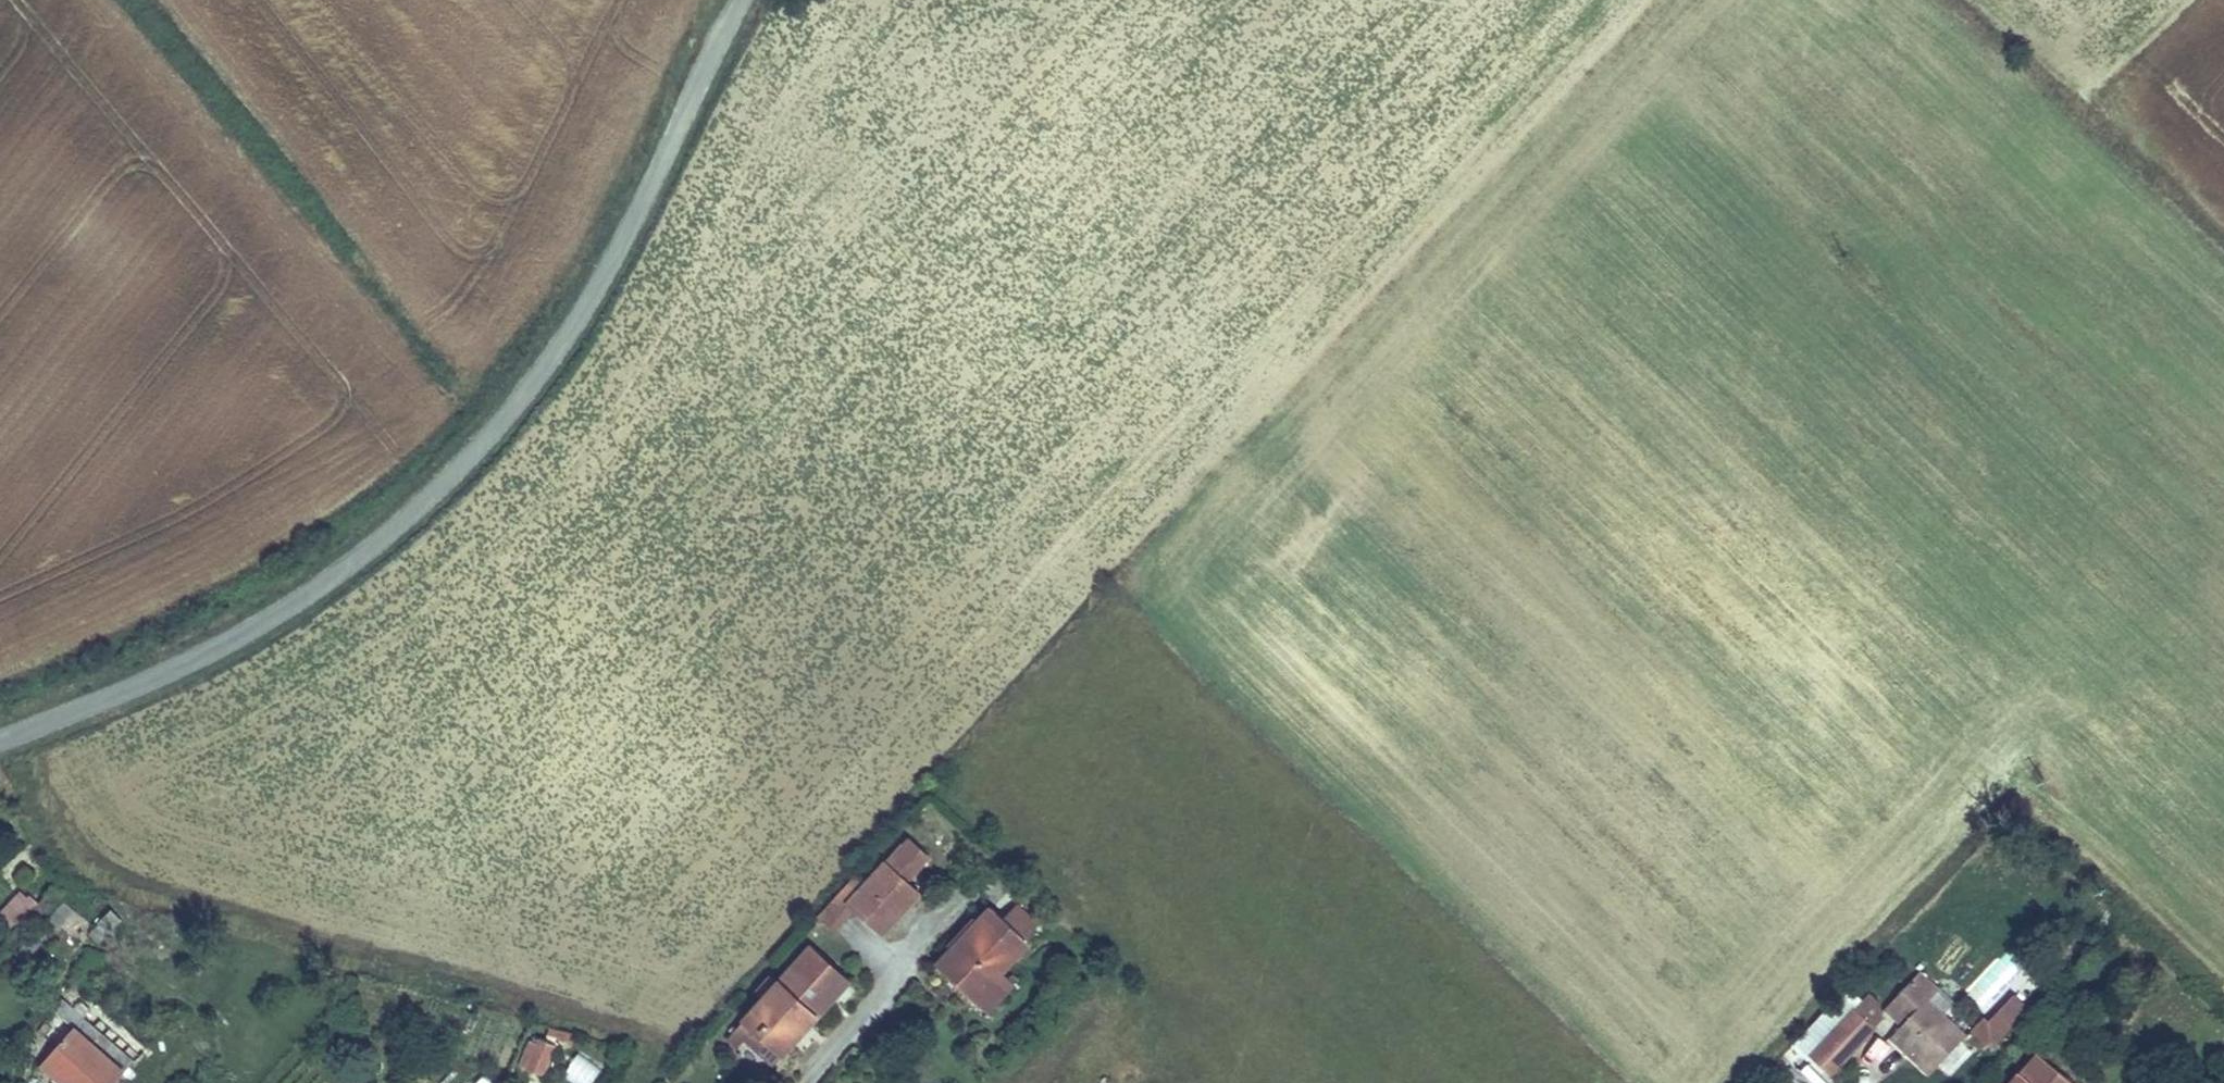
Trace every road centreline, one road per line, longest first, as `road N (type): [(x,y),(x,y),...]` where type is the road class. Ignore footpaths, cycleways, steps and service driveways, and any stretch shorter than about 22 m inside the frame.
road 1 (tertiary): [(0,738),(129,689),(247,632),(350,565),(424,502),(499,425),(617,257),(741,0)]

